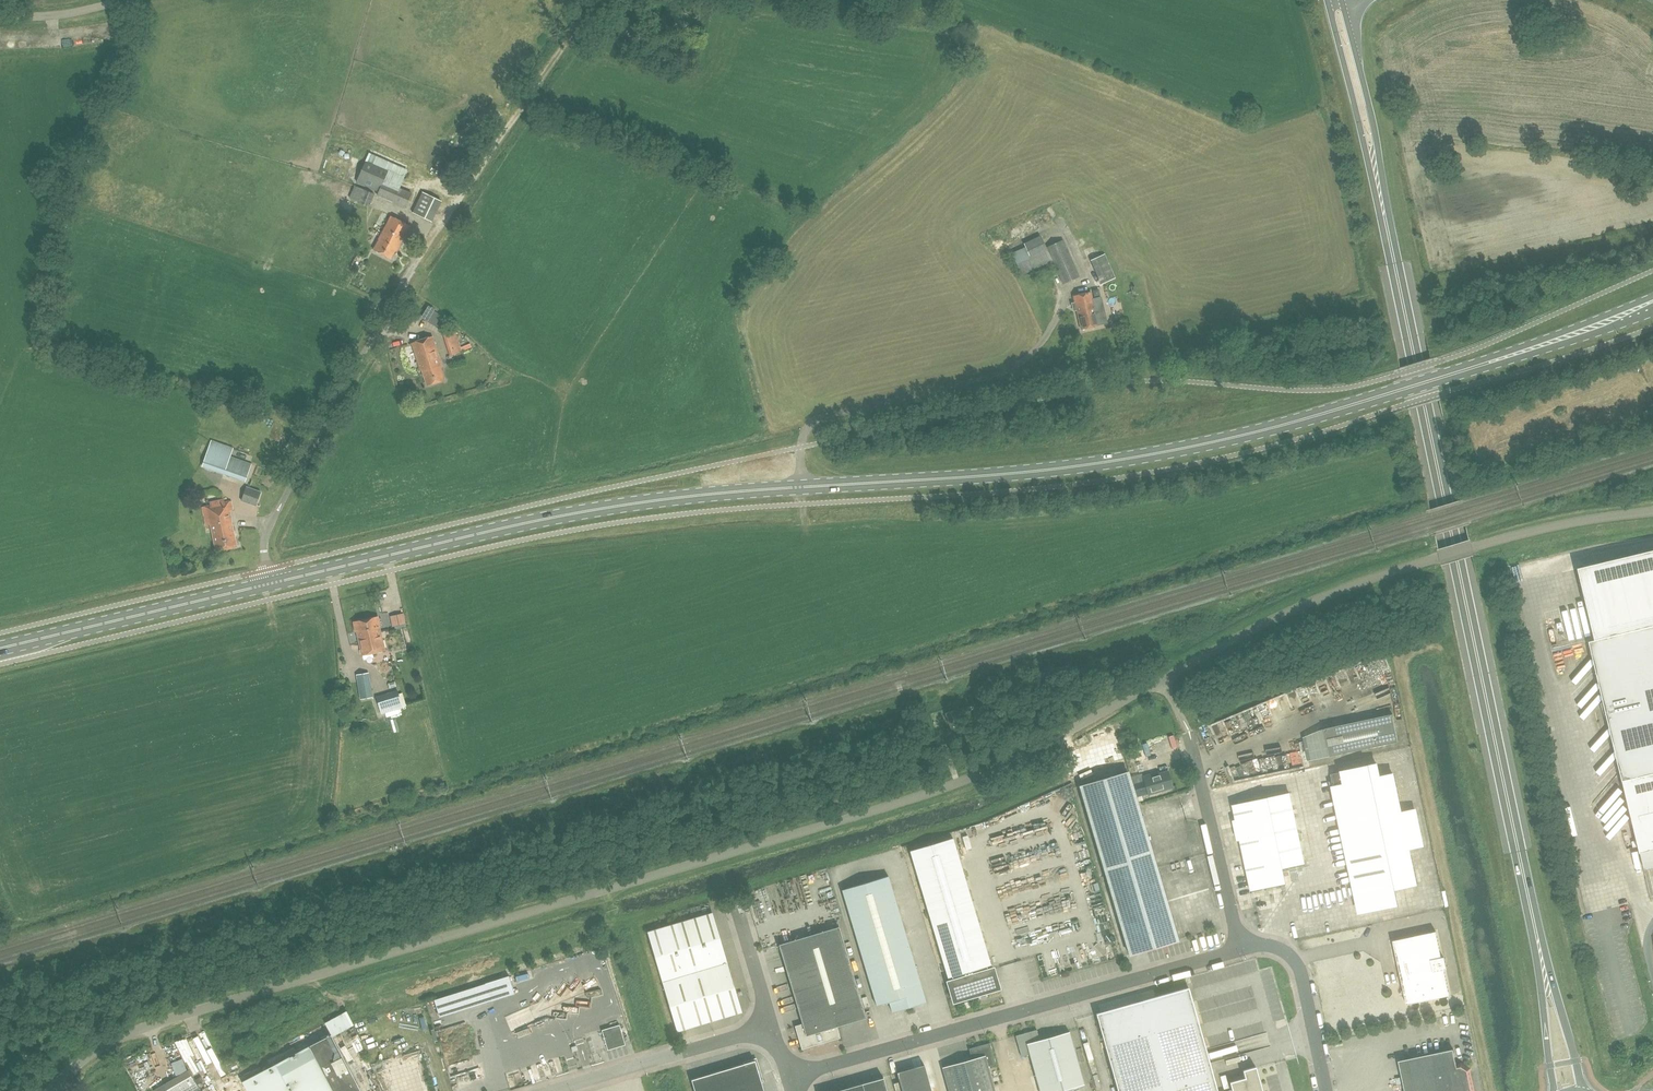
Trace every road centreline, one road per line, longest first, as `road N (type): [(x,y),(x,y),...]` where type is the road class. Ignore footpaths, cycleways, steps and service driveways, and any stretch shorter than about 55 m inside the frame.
road 1 (primary): [(0,653),(621,505),(1016,479),(1158,460),(1298,426),(1652,305)]
road 2 (unclassified): [(47,1090),(129,1032),(923,795),(1013,760),(1163,678)]
road 3 (primary): [(1533,911),(1337,1)]
road 4 (unclassified): [(1163,678),(1362,584),(1534,532),(1652,513)]
road 5 (unclassified): [(1245,949),(788,1078)]
road 6 (unclassified): [(1245,949),(1188,729),(1163,678)]
road 7 (unclassified): [(547,1090),(771,1025)]
road 8 (primary): [(1583,1090),(1533,911)]
road 9 (unclassified): [(1327,1090),(1300,971),(1274,948),(1245,949)]
road 10 (primary): [(1533,911),(1554,1090)]
road 11 (unclassified): [(0,17),(53,16),(127,0)]
road 12 (unclassified): [(771,1025),(734,903)]

